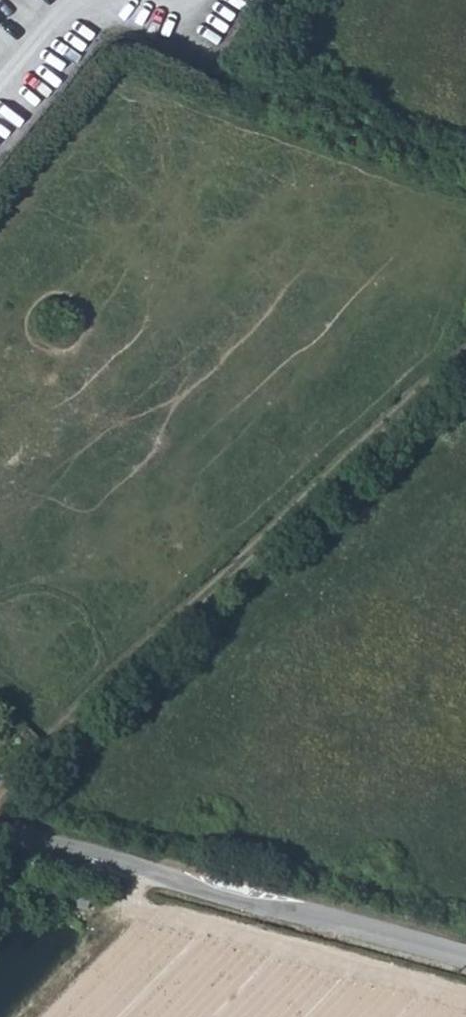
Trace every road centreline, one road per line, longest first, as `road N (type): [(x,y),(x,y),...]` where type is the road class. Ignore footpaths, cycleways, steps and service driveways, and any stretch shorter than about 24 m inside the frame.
road 1 (track): [(0,811),(465,361)]
road 2 (residential): [(465,959),(0,834)]

